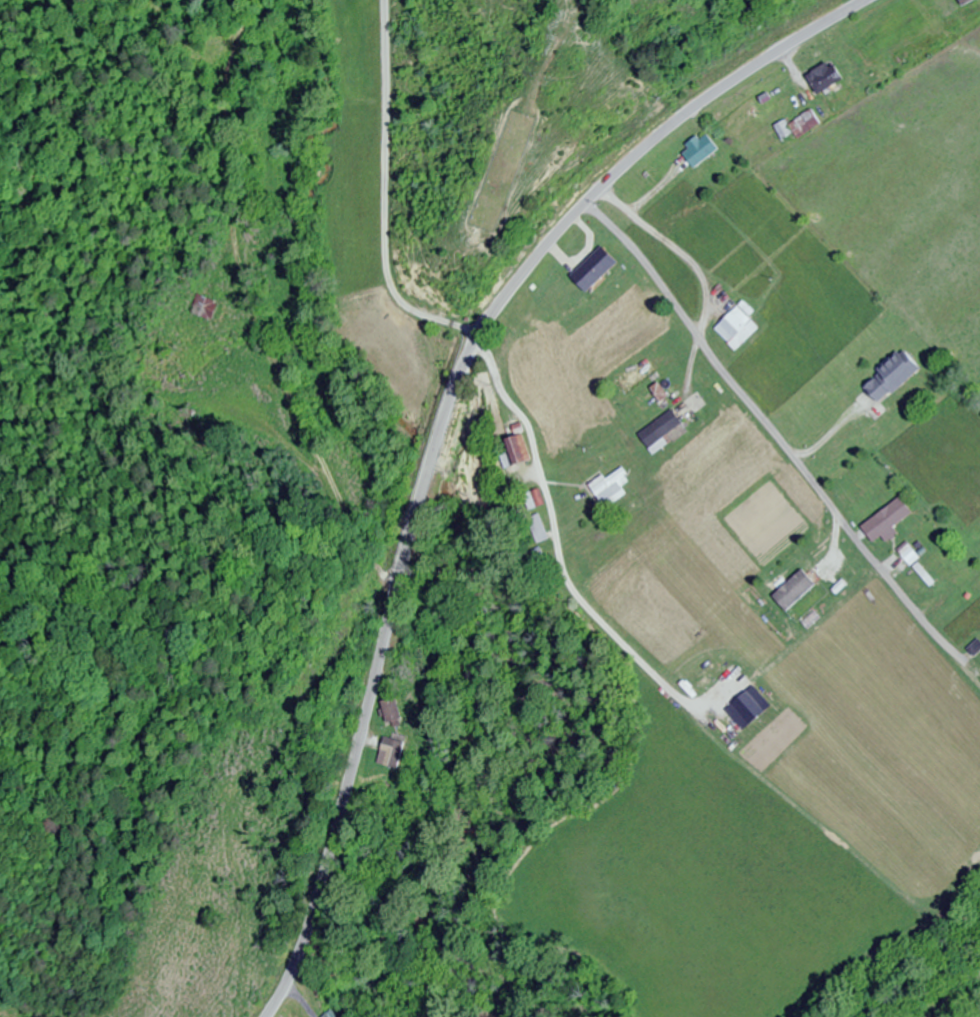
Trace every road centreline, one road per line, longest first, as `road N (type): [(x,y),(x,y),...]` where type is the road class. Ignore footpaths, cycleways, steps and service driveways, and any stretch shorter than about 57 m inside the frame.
road 1 (secondary): [(870,0),(770,58),(642,149),(500,308),(443,418),(386,635)]
road 2 (residential): [(460,376),(361,325),(355,0)]
road 3 (secondary): [(269,1016),(317,907),(386,635)]
road 4 (residential): [(386,635),(321,444)]

